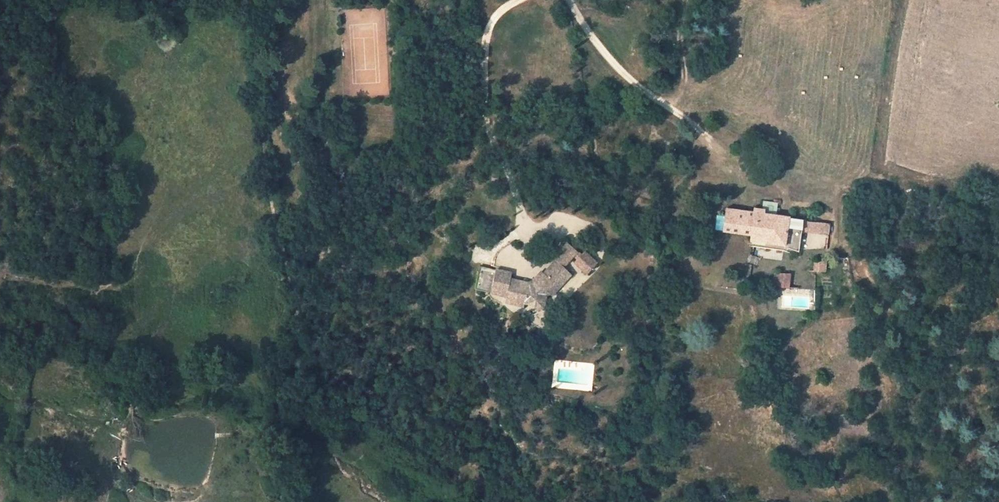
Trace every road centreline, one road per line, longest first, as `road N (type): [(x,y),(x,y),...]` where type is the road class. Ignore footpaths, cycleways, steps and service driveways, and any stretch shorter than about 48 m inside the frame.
road 1 (track): [(278,0),(270,11),(261,134),(299,317),(278,424),(294,501)]

